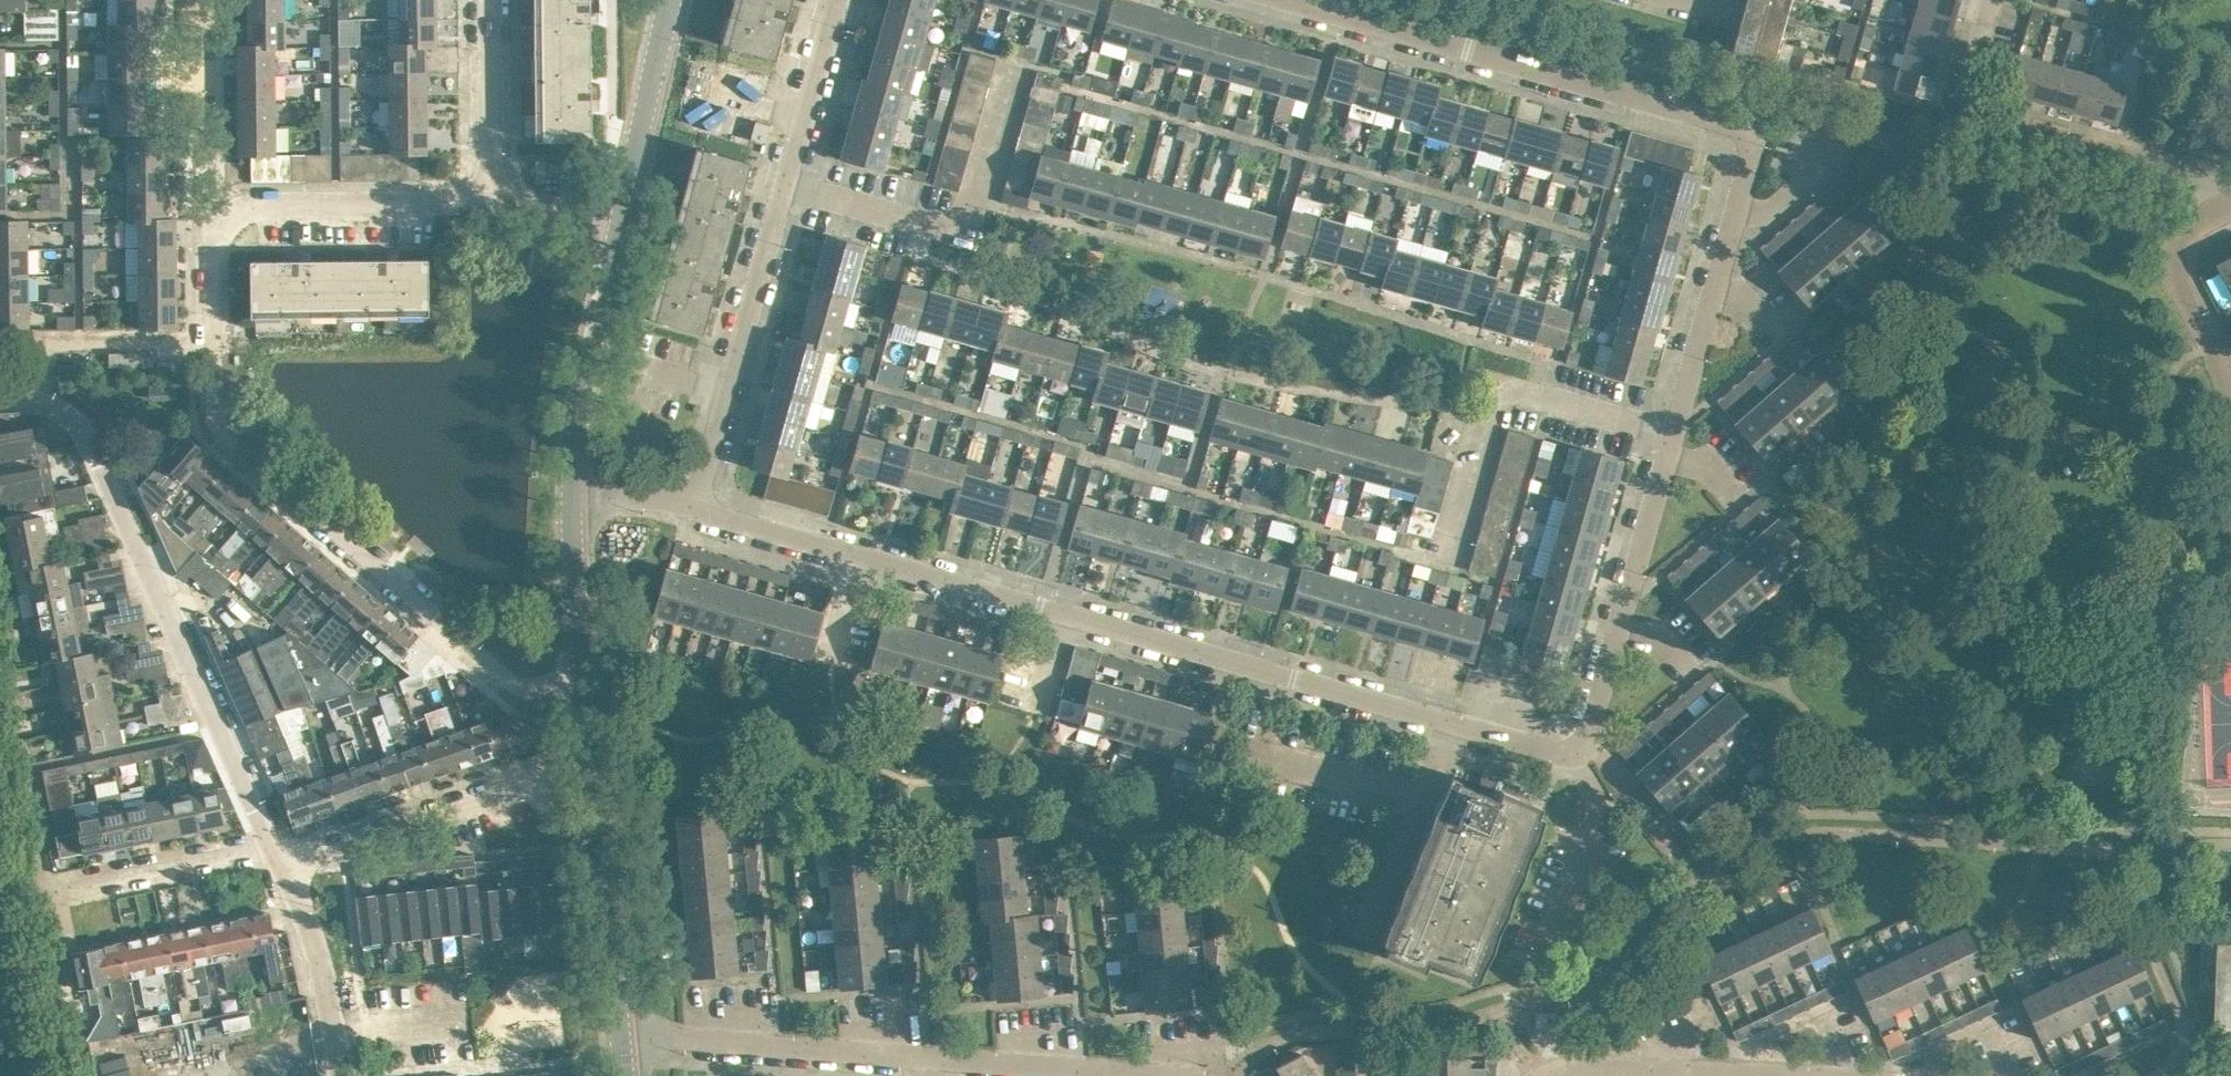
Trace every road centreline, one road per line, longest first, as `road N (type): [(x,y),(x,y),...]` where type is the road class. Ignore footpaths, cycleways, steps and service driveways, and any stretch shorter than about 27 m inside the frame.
road 1 (unclassified): [(489,200),(250,204),(228,223),(222,260),(227,432),(237,457),(518,686),(585,683)]
road 2 (residential): [(1451,721),(696,508)]
road 3 (unclassified): [(279,854),(76,400),(0,402)]
road 4 (residential): [(1298,0),(1728,120)]
road 5 (unclassified): [(2225,203),(2149,162),(1970,106),(1997,0)]
road 6 (unclassified): [(785,185),(969,235),(1016,70)]
road 7 (residential): [(624,1031),(585,683)]
road 8 (unclassified): [(1672,432),(1504,387),(1458,542)]
road 9 (residential): [(696,508),(785,185)]
road 10 (residential): [(926,1059),(624,1031)]
road 11 (unclassified): [(279,854),(298,857),(544,776)]
road 12 (residential): [(572,499),(579,388),(621,232)]
road 13 (unclassified): [(1622,628),(1587,743),(1575,753),(1451,721)]
road 14 (residential): [(1165,1075),(926,1059)]
road 15 (residential): [(621,232),(674,0)]
road 16 (unclassified): [(46,894),(279,854)]
road 17 (unclassified): [(1366,935),(1451,721)]
road 18 (residential): [(336,1075),(305,925),(279,854)]
road 19 (unclassified): [(489,200),(487,0)]
road 20 (residential): [(785,185),(836,0)]
road 21 (residential): [(585,683),(572,499)]
road 22 (unclassified): [(1666,456),(1622,628)]
road 23 (residential): [(2230,405),(2215,344),(2177,263)]
road 24 (unclassified): [(1713,288),(1672,432)]
road 25 (residential): [(1809,1075),(1669,1070)]
road 26 (unclassified): [(621,232),(489,200)]
road 27 (unclassified): [(613,131),(611,0)]
road 28 (unclassified): [(1732,217),(1780,205),(1802,184),(1816,141)]
road 29 (residential): [(696,508),(572,499)]

